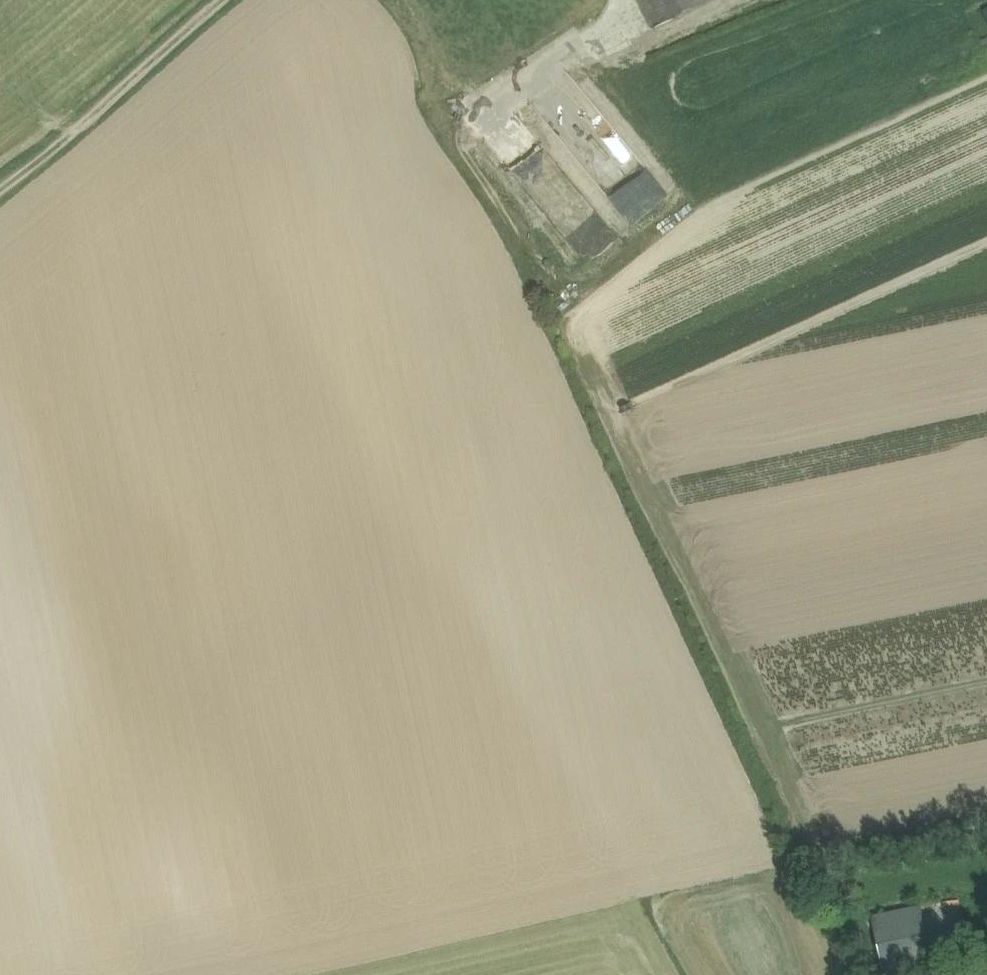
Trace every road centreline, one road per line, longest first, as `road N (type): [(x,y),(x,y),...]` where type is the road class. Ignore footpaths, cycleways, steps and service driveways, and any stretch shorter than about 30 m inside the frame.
road 1 (track): [(0,200),(233,0)]

